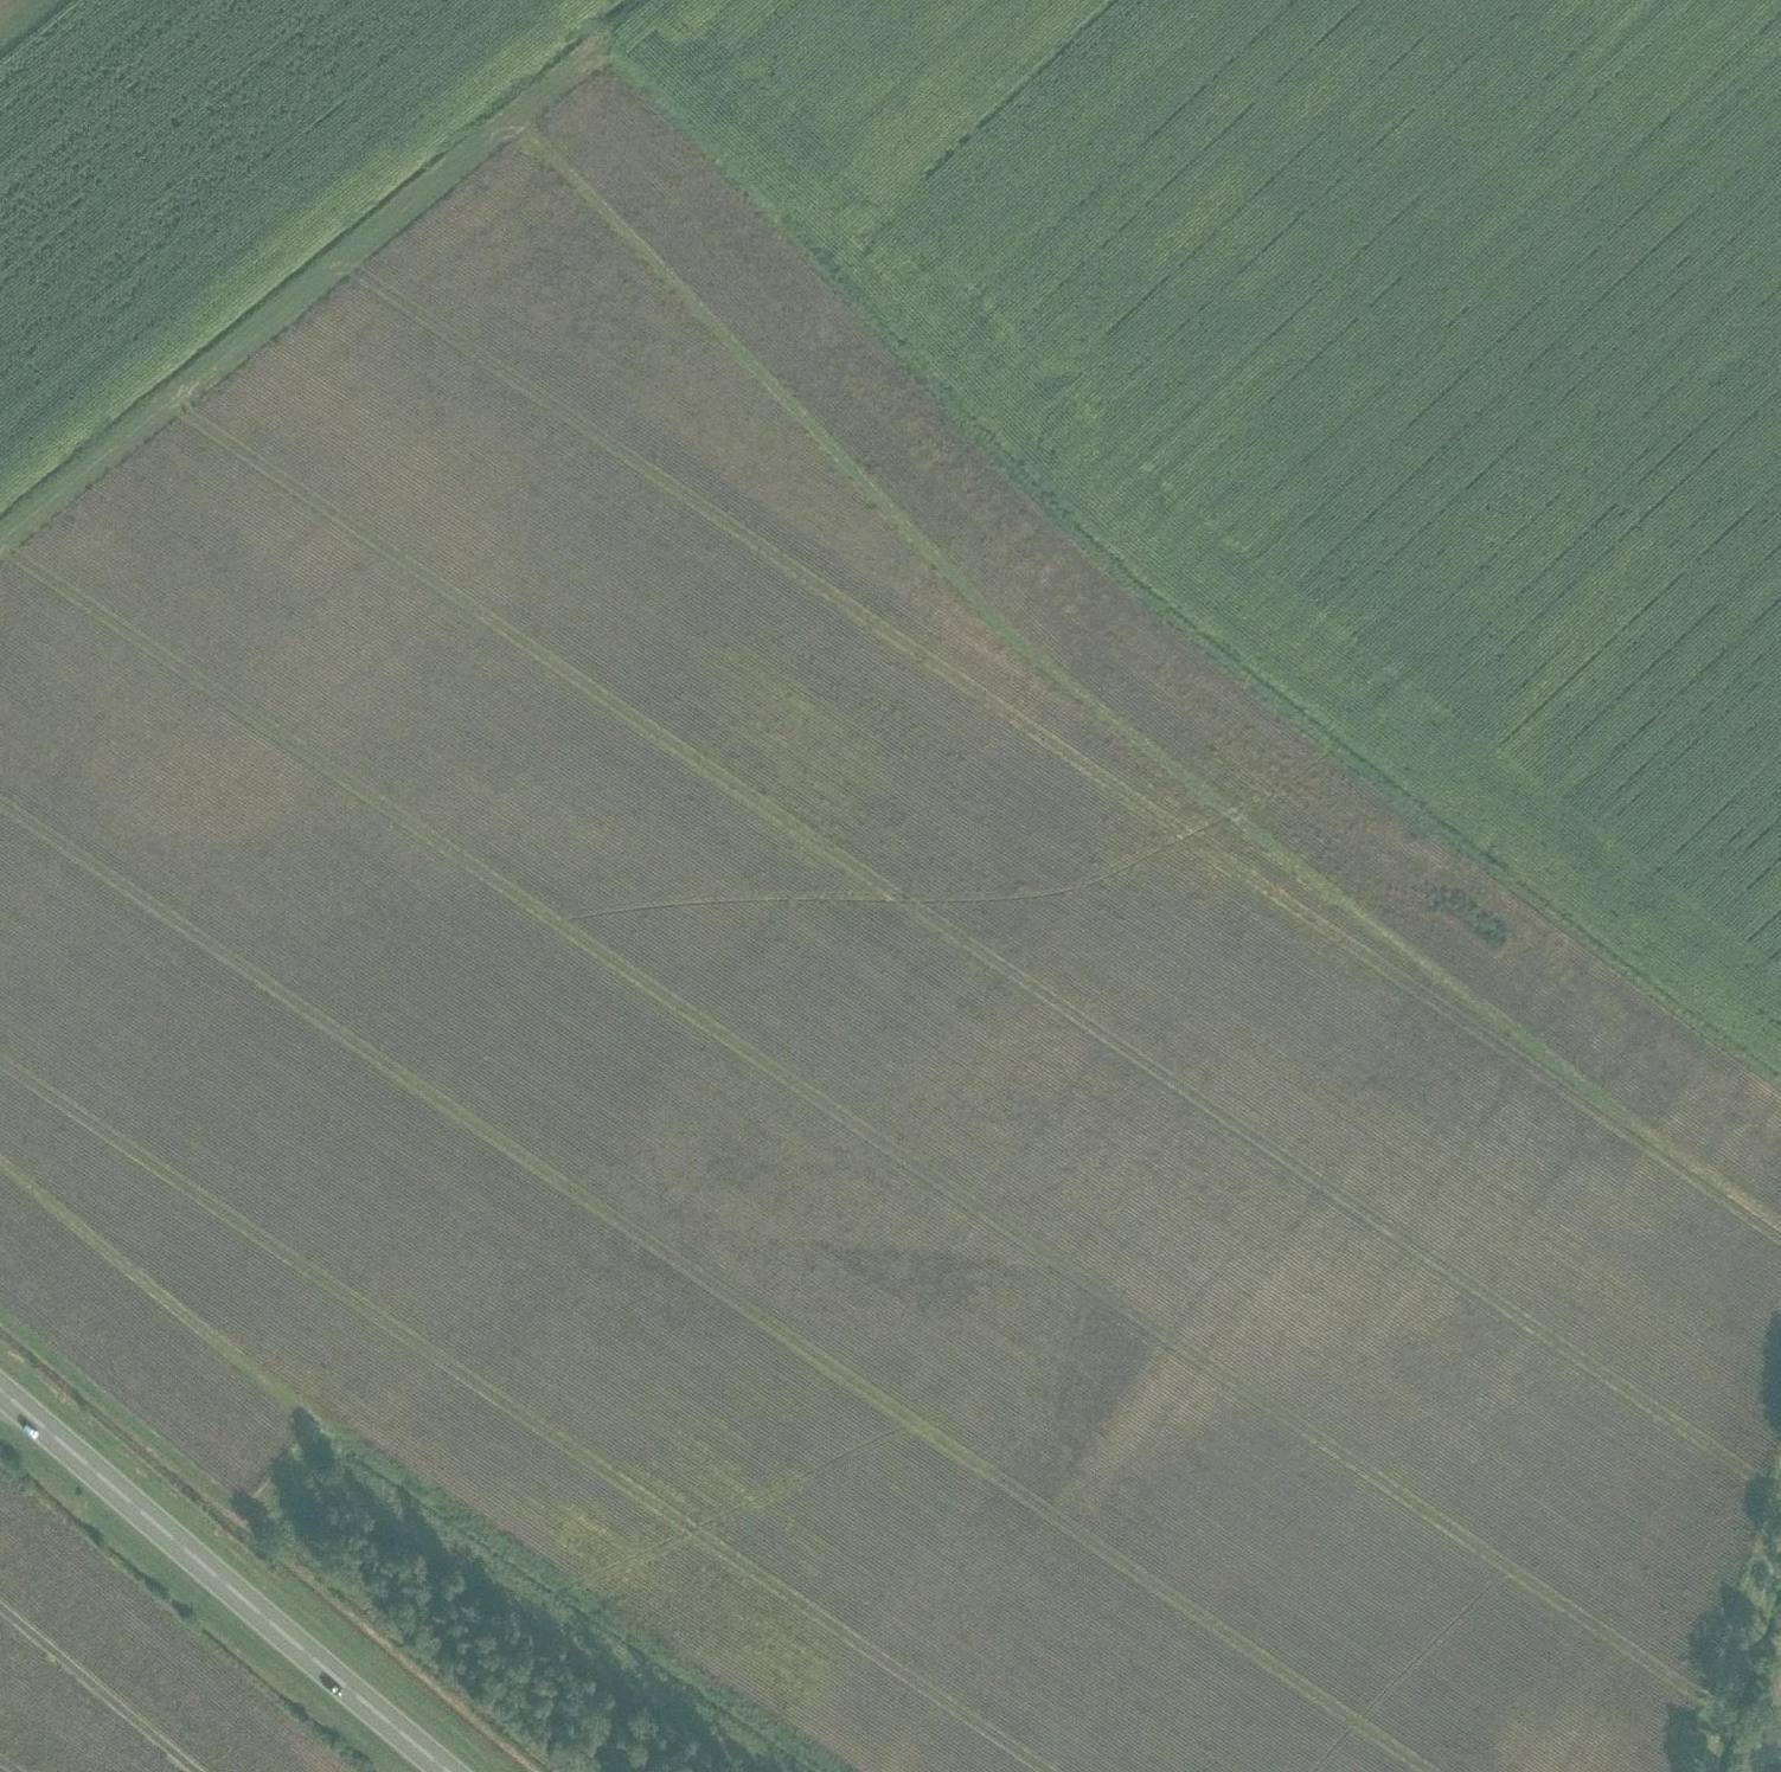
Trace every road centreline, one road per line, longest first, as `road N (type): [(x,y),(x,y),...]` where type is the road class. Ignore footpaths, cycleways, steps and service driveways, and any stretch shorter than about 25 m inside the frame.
road 1 (track): [(584,17),(604,38),(639,44),(1103,505),(1780,1050)]
road 2 (trunk): [(451,1771),(0,1391)]

